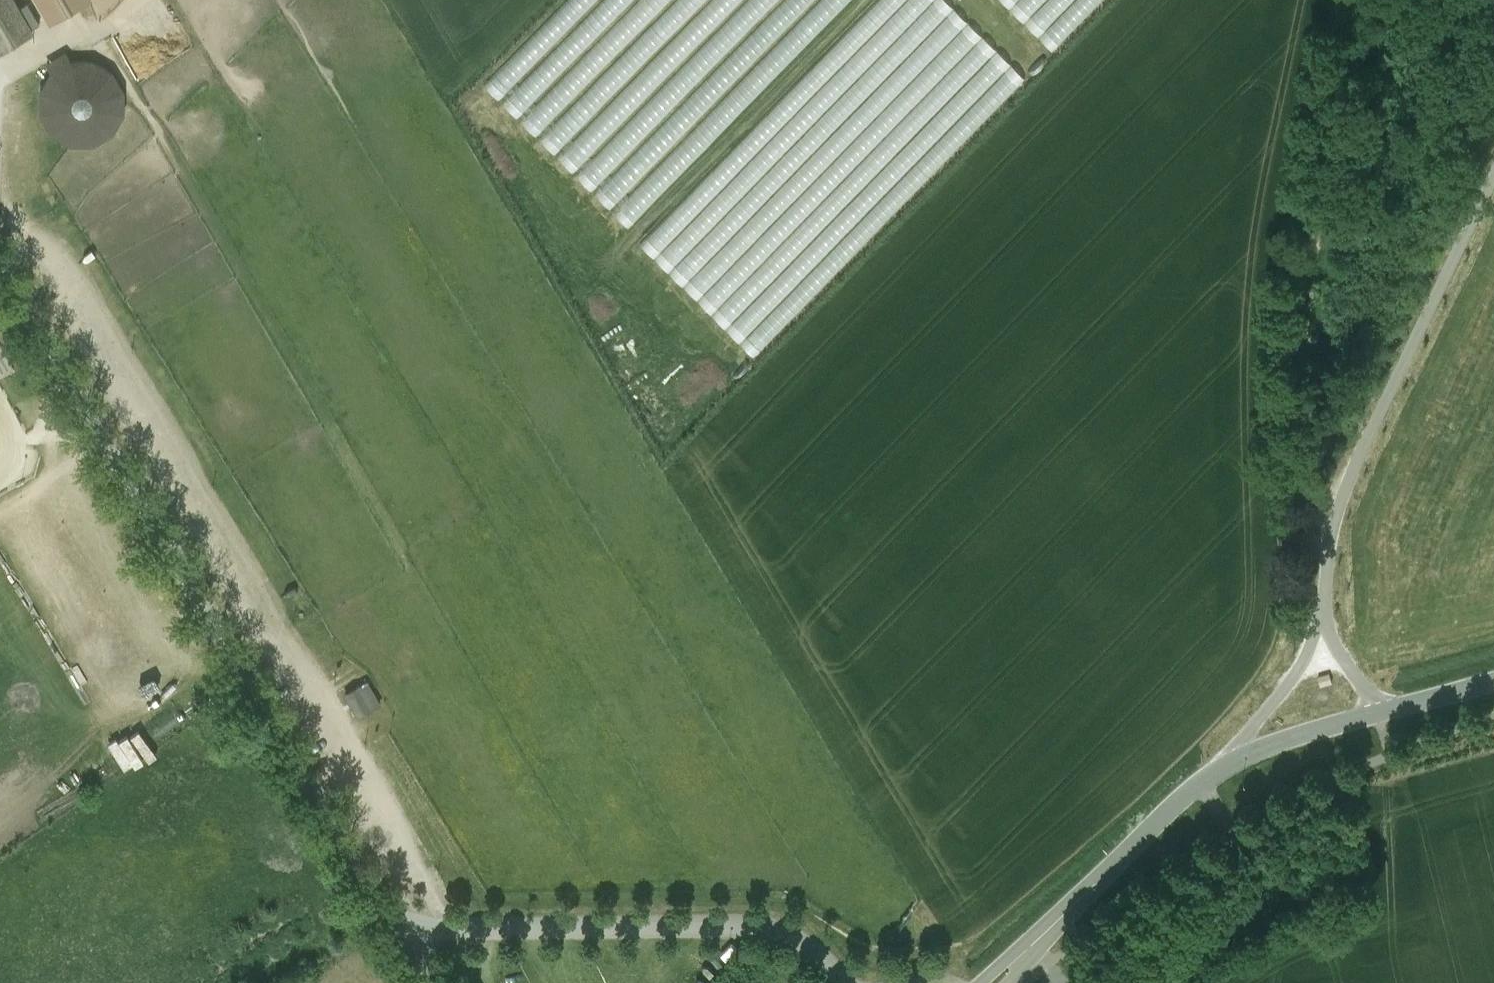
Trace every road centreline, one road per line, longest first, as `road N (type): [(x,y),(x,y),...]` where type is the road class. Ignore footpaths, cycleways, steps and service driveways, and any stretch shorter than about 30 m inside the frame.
road 1 (secondary): [(1493,682),(1319,732),(1201,783),(992,982)]
road 2 (track): [(1367,0),(1316,261),(1308,366),(1315,483),(1336,522)]

